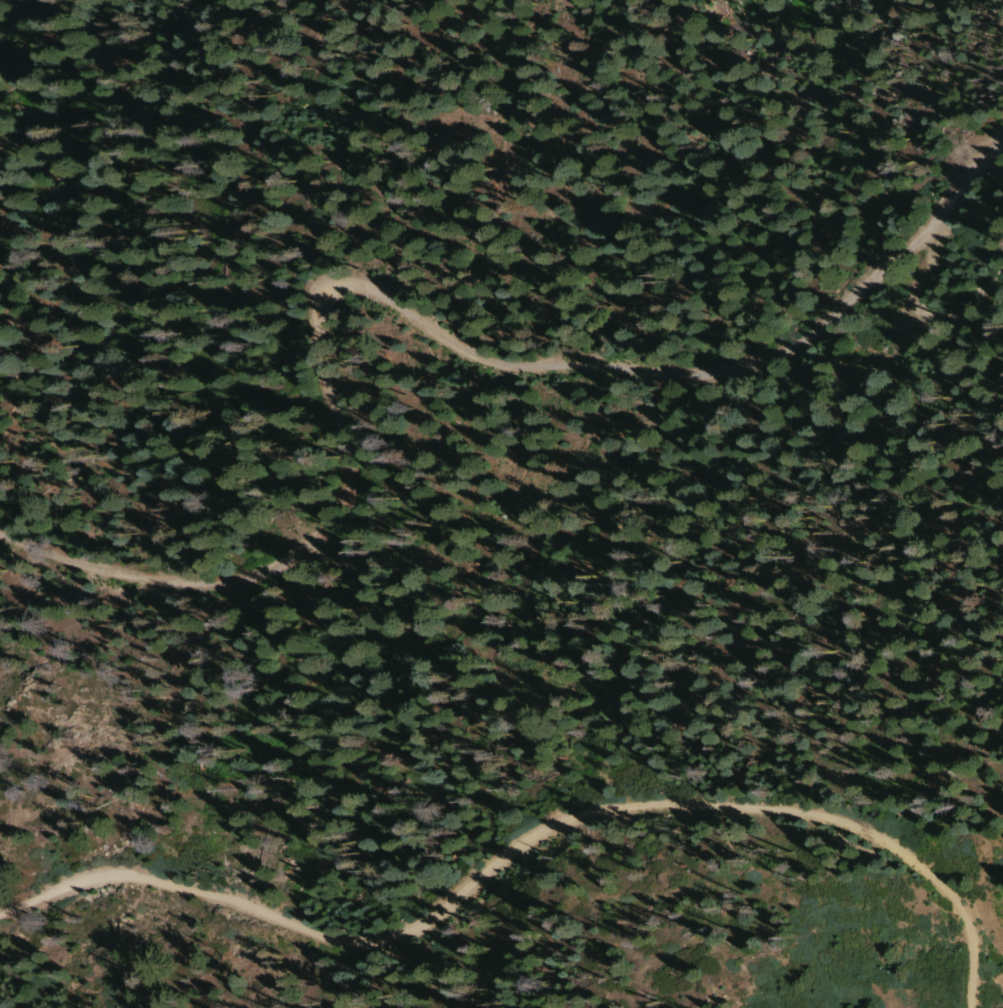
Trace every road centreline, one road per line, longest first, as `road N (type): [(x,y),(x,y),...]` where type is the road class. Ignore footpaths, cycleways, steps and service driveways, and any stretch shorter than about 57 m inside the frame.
road 1 (track): [(192,573),(213,579),(319,521),(346,470),(319,347),(378,292),(496,355),(704,360),(786,337),(1002,144)]
road 2 (track): [(0,531),(192,573)]

